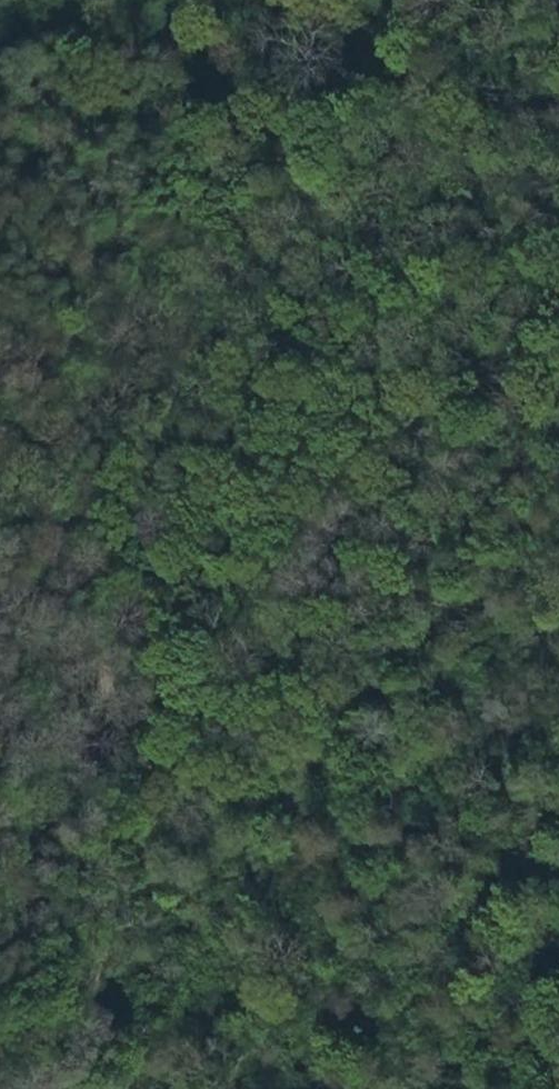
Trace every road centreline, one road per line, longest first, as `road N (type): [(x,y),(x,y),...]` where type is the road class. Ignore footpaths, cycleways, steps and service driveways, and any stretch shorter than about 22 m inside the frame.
road 1 (track): [(0,339),(558,116)]

